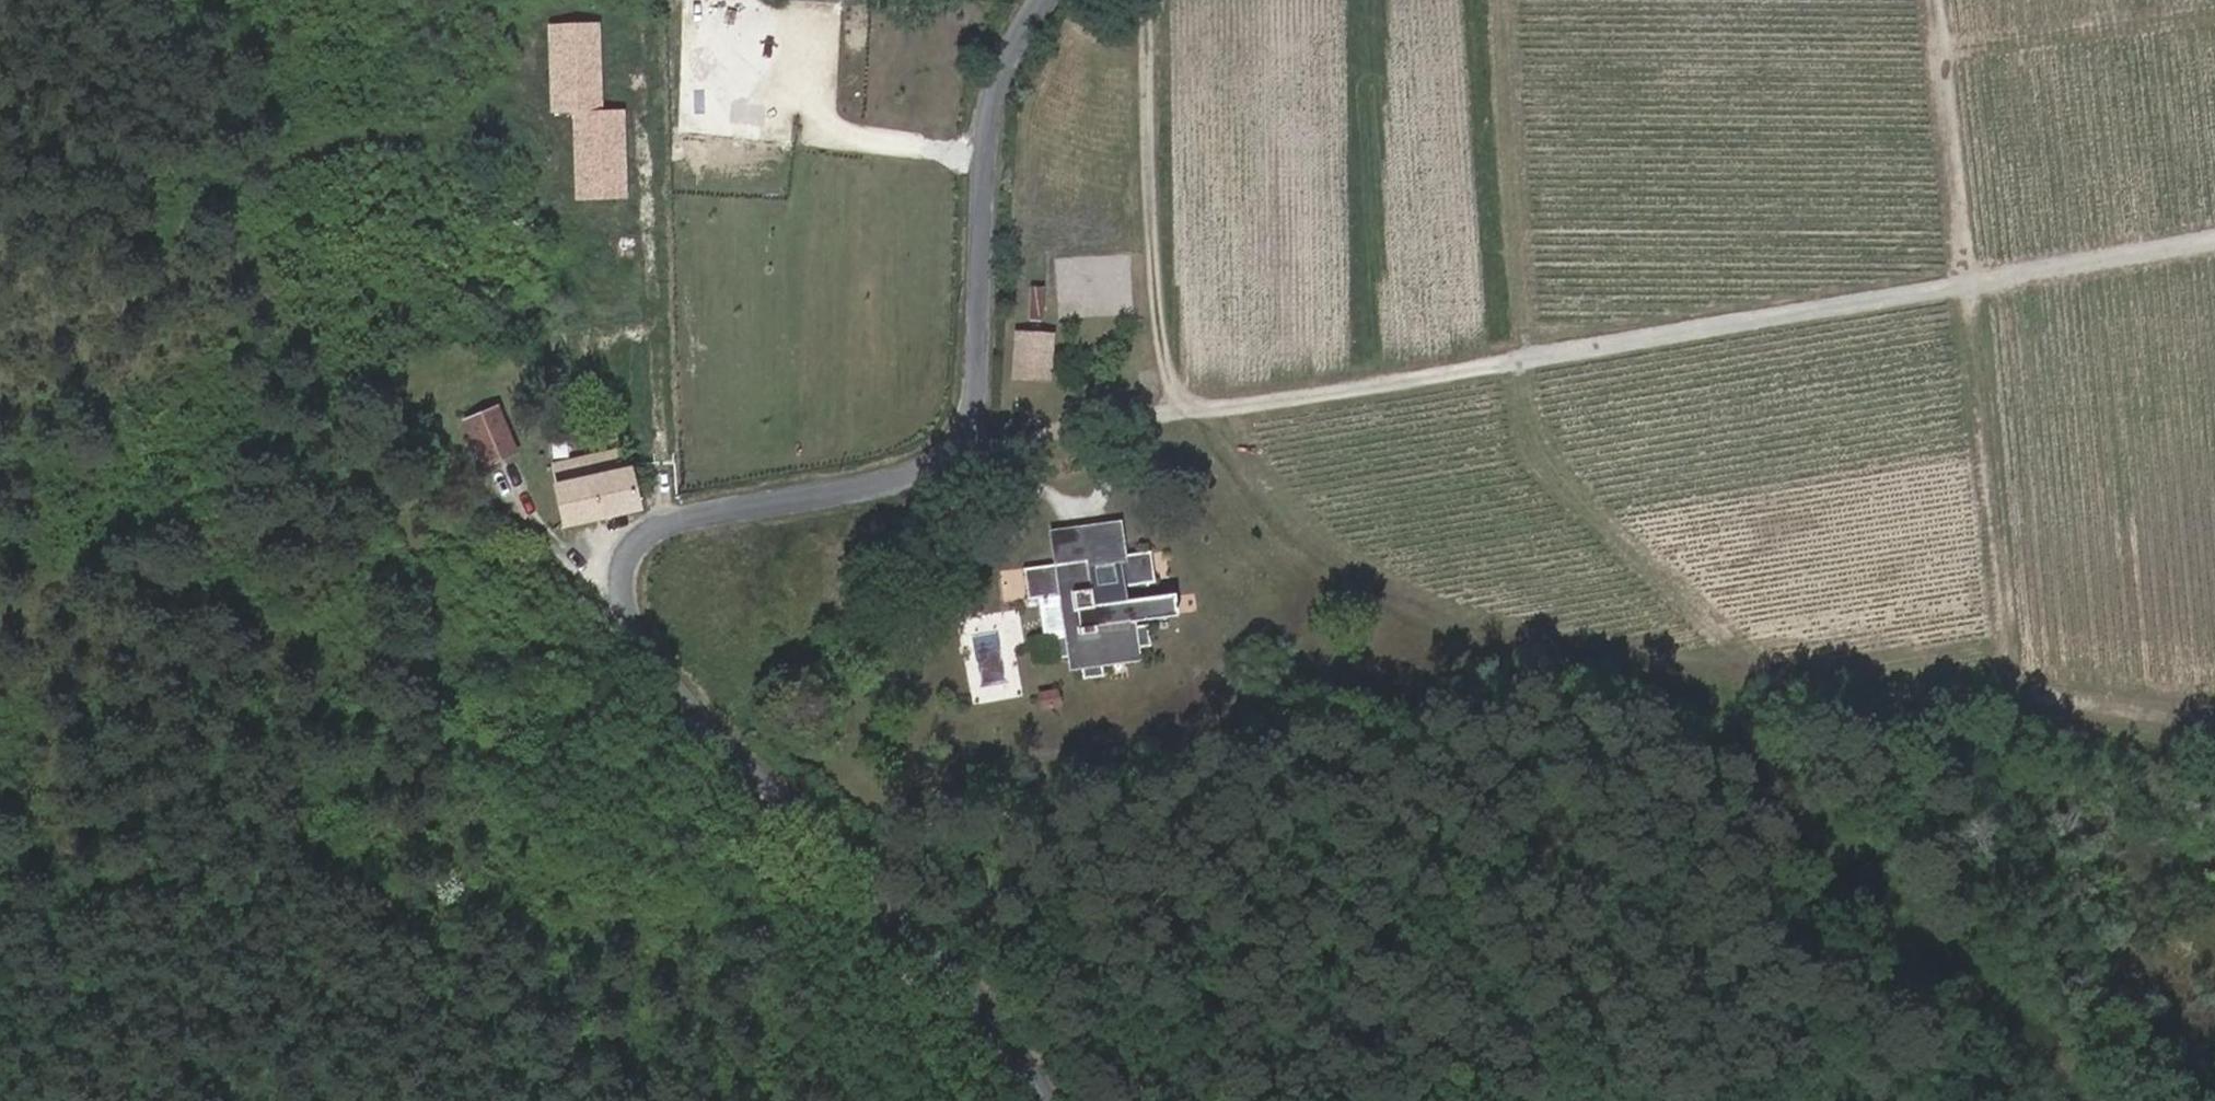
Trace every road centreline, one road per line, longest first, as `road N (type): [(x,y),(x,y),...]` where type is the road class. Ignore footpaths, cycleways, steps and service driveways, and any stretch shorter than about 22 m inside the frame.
road 1 (unclassified): [(1062,1100),(973,982),(678,696),(637,642),(622,584),(647,536),(672,521),(915,474),(954,441),(977,372),(993,92),(1038,0)]

